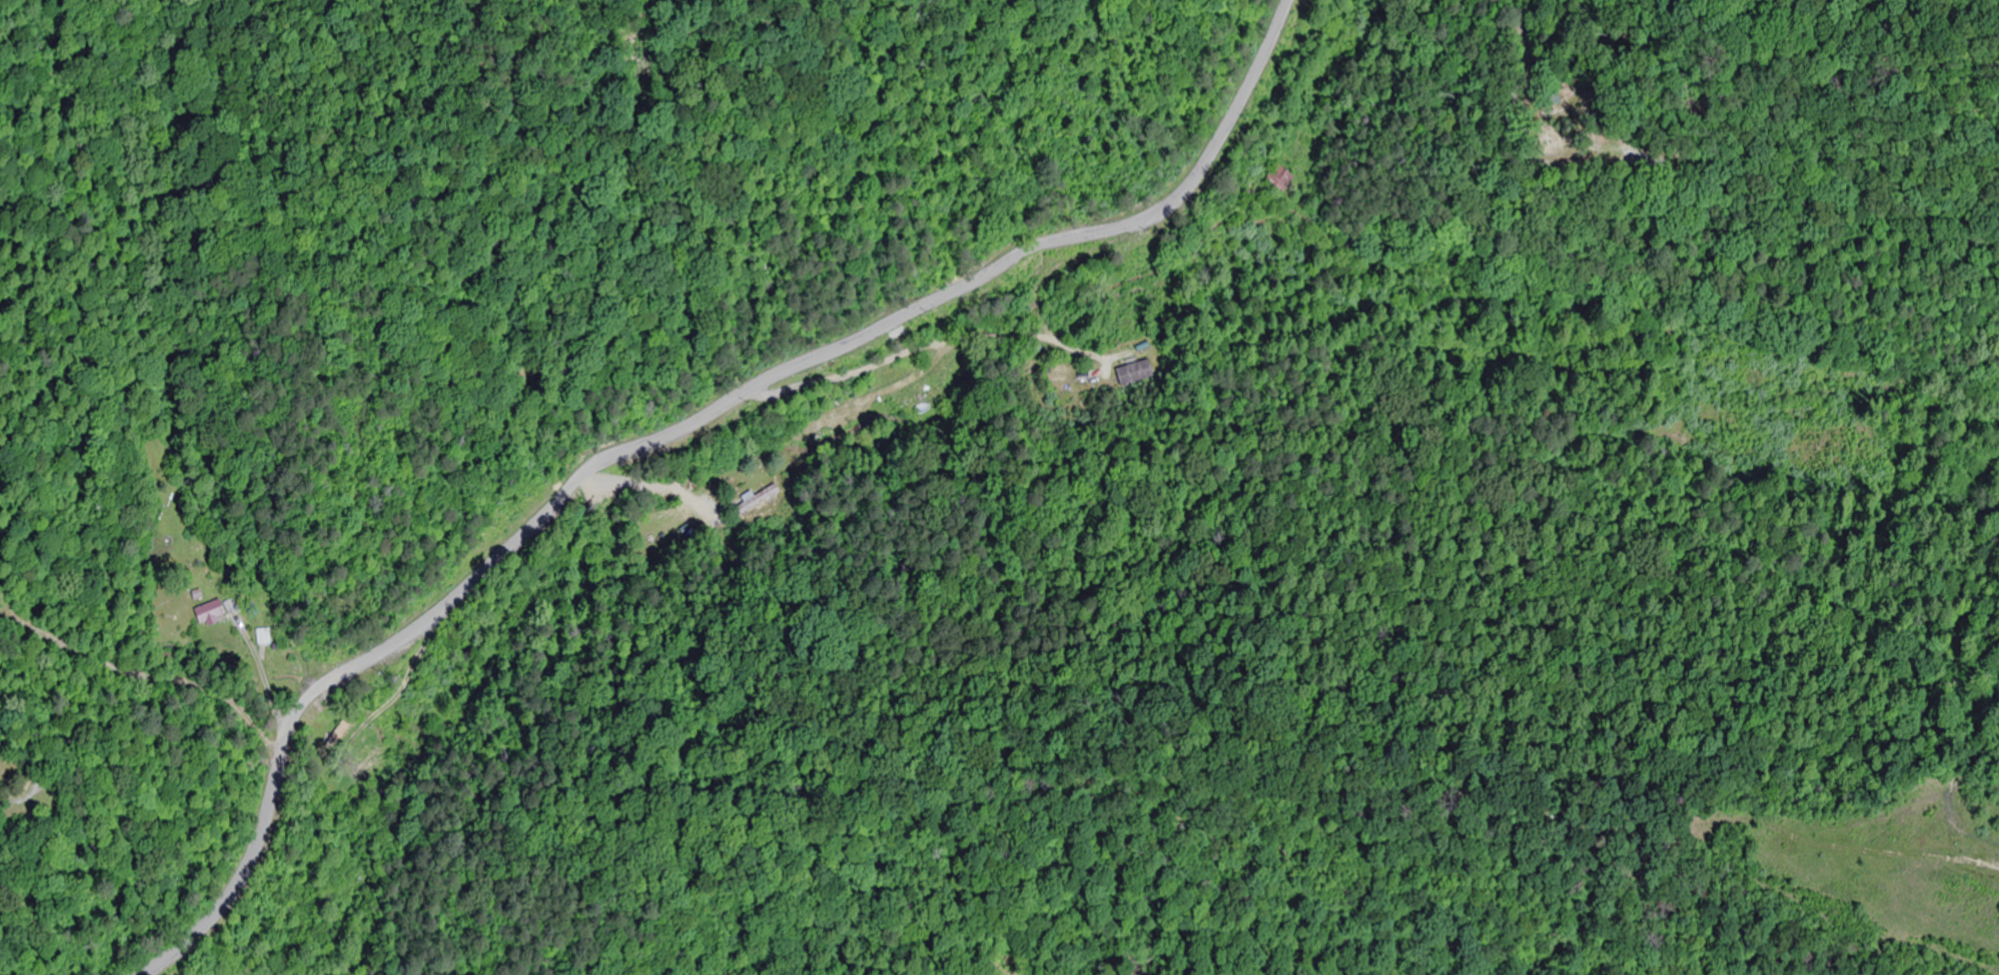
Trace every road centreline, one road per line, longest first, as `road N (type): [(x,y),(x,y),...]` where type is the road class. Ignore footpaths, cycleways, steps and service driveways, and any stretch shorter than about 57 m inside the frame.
road 1 (residential): [(247,890),(298,819),(314,751),(507,481),(588,417),(792,352),(1012,233),(1151,190),(1211,147),(1275,40),(1287,0)]

